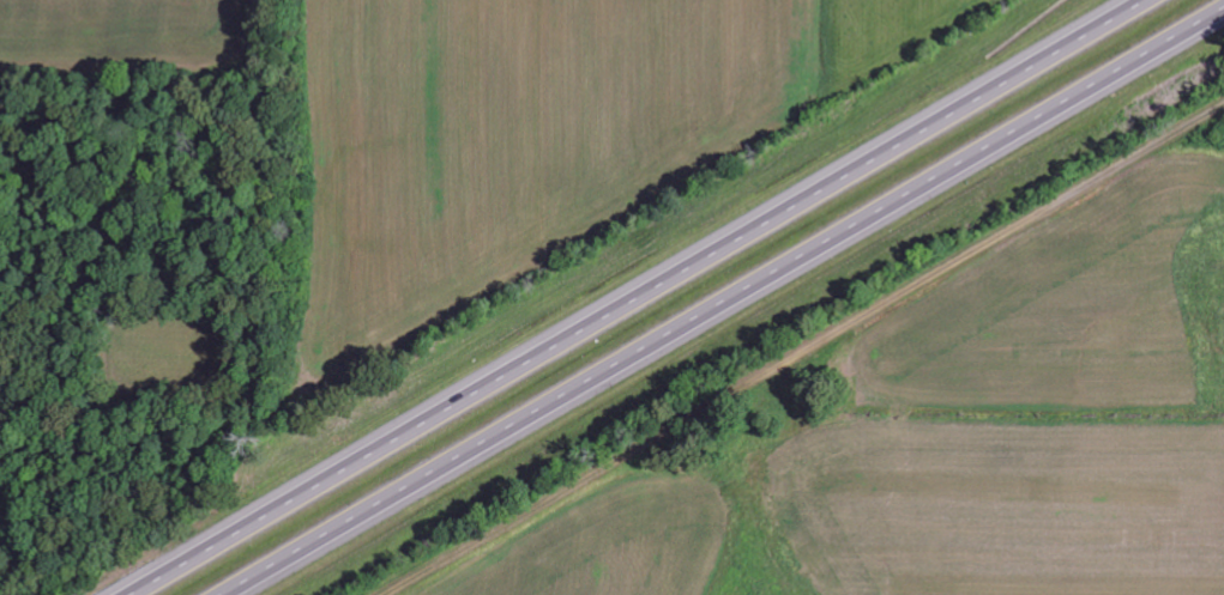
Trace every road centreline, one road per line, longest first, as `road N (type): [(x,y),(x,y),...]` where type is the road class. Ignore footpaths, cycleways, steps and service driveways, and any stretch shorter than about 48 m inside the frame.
road 1 (motorway): [(1136,0),(119,594)]
road 2 (motorway): [(229,594),(1223,13)]

